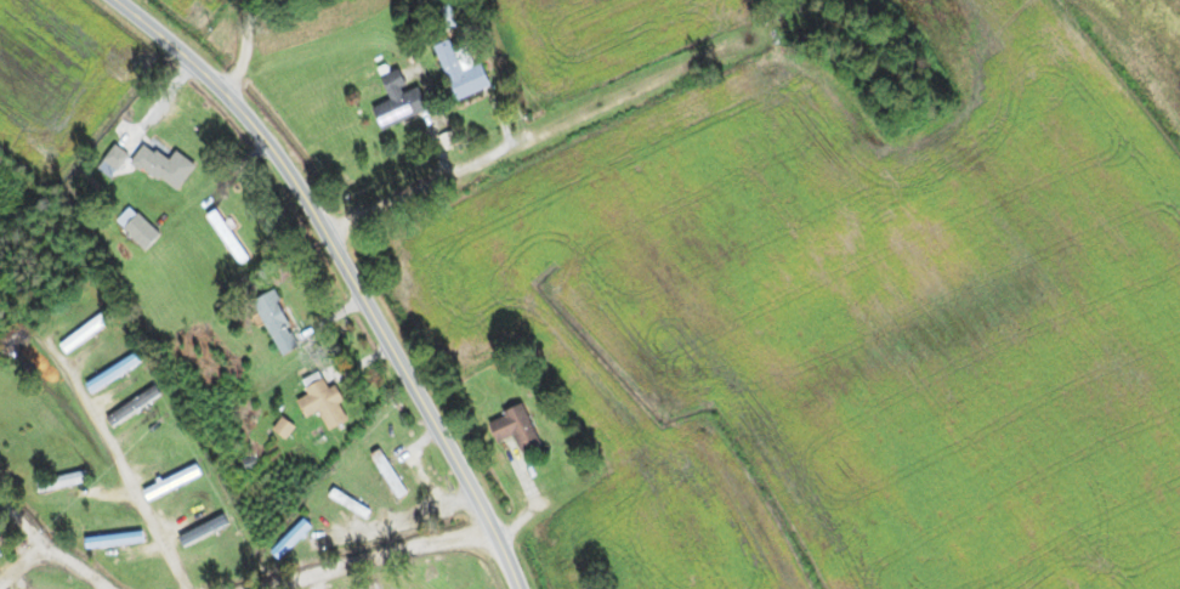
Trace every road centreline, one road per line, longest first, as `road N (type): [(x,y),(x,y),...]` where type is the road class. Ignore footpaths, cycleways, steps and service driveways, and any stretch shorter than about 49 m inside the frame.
road 1 (residential): [(519,588),(329,230),(229,95),(115,0)]
road 2 (residential): [(329,230),(703,60)]

